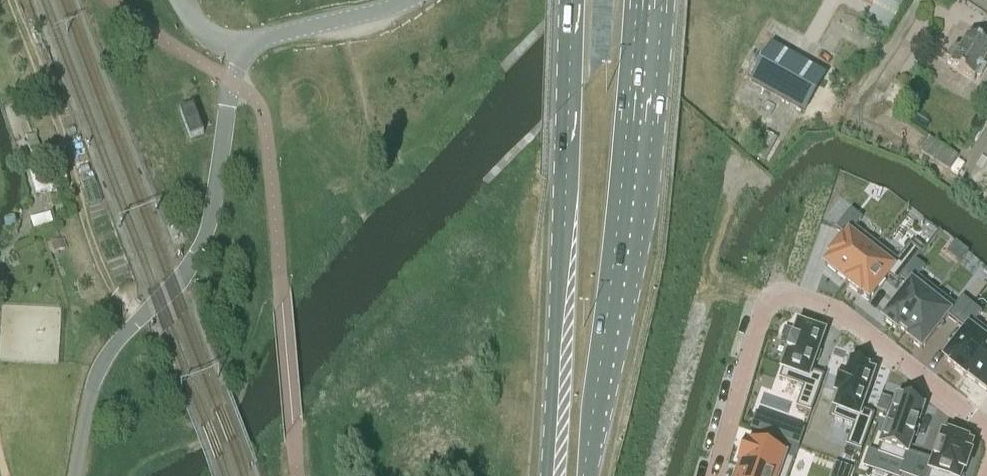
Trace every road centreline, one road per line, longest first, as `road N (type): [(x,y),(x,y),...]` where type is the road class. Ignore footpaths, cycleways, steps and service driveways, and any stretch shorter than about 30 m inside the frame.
road 1 (unclassified): [(72,475),(101,365),(198,250),(218,192),(237,67),(265,40),(408,0)]
road 2 (primary): [(585,475),(637,0)]
road 3 (primary): [(571,0),(546,475)]
road 4 (residential): [(986,430),(824,305),(768,295),(714,475)]

